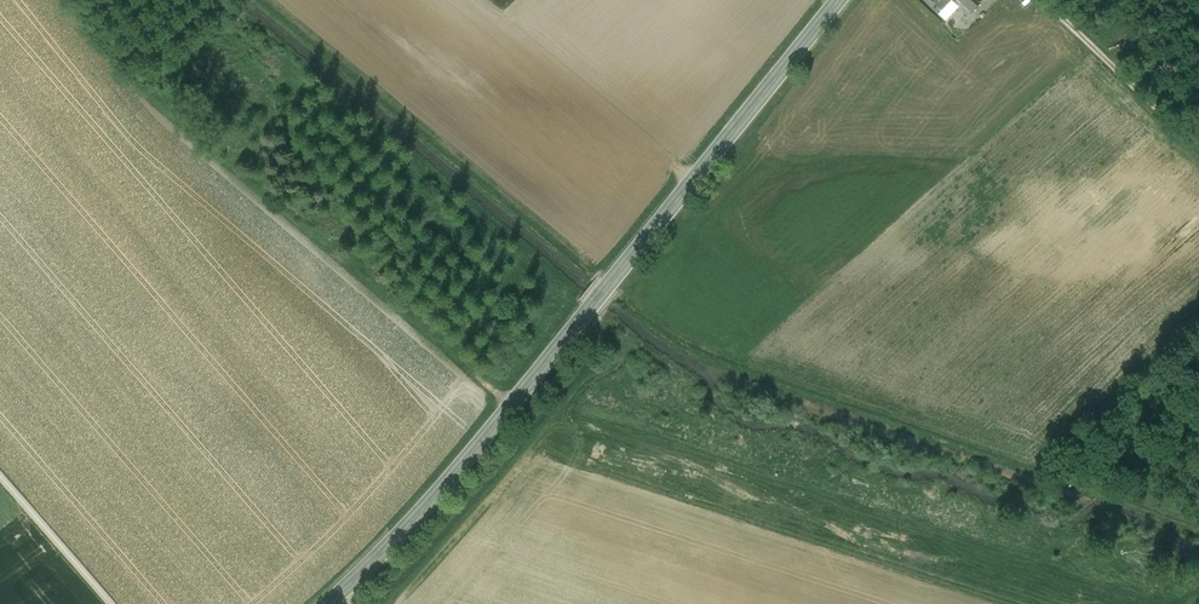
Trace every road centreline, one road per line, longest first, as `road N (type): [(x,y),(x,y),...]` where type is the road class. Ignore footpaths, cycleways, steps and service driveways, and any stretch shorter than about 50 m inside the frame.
road 1 (secondary): [(328,603),(457,470),(839,0)]
road 2 (track): [(1043,0),(1198,146)]
road 3 (unclassified): [(110,603),(0,477)]
road 4 (track): [(573,329),(615,344),(621,358),(576,399)]

